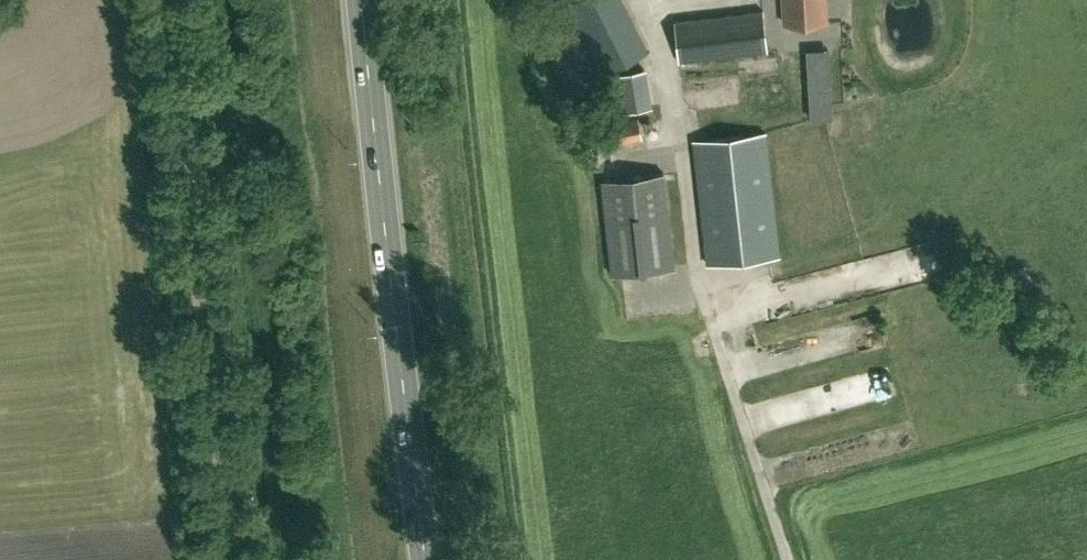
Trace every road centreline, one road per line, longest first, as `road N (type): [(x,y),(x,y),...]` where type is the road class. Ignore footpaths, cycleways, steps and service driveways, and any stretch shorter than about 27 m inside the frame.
road 1 (primary): [(427,559),(362,0)]
road 2 (unclassified): [(235,559),(170,0)]

